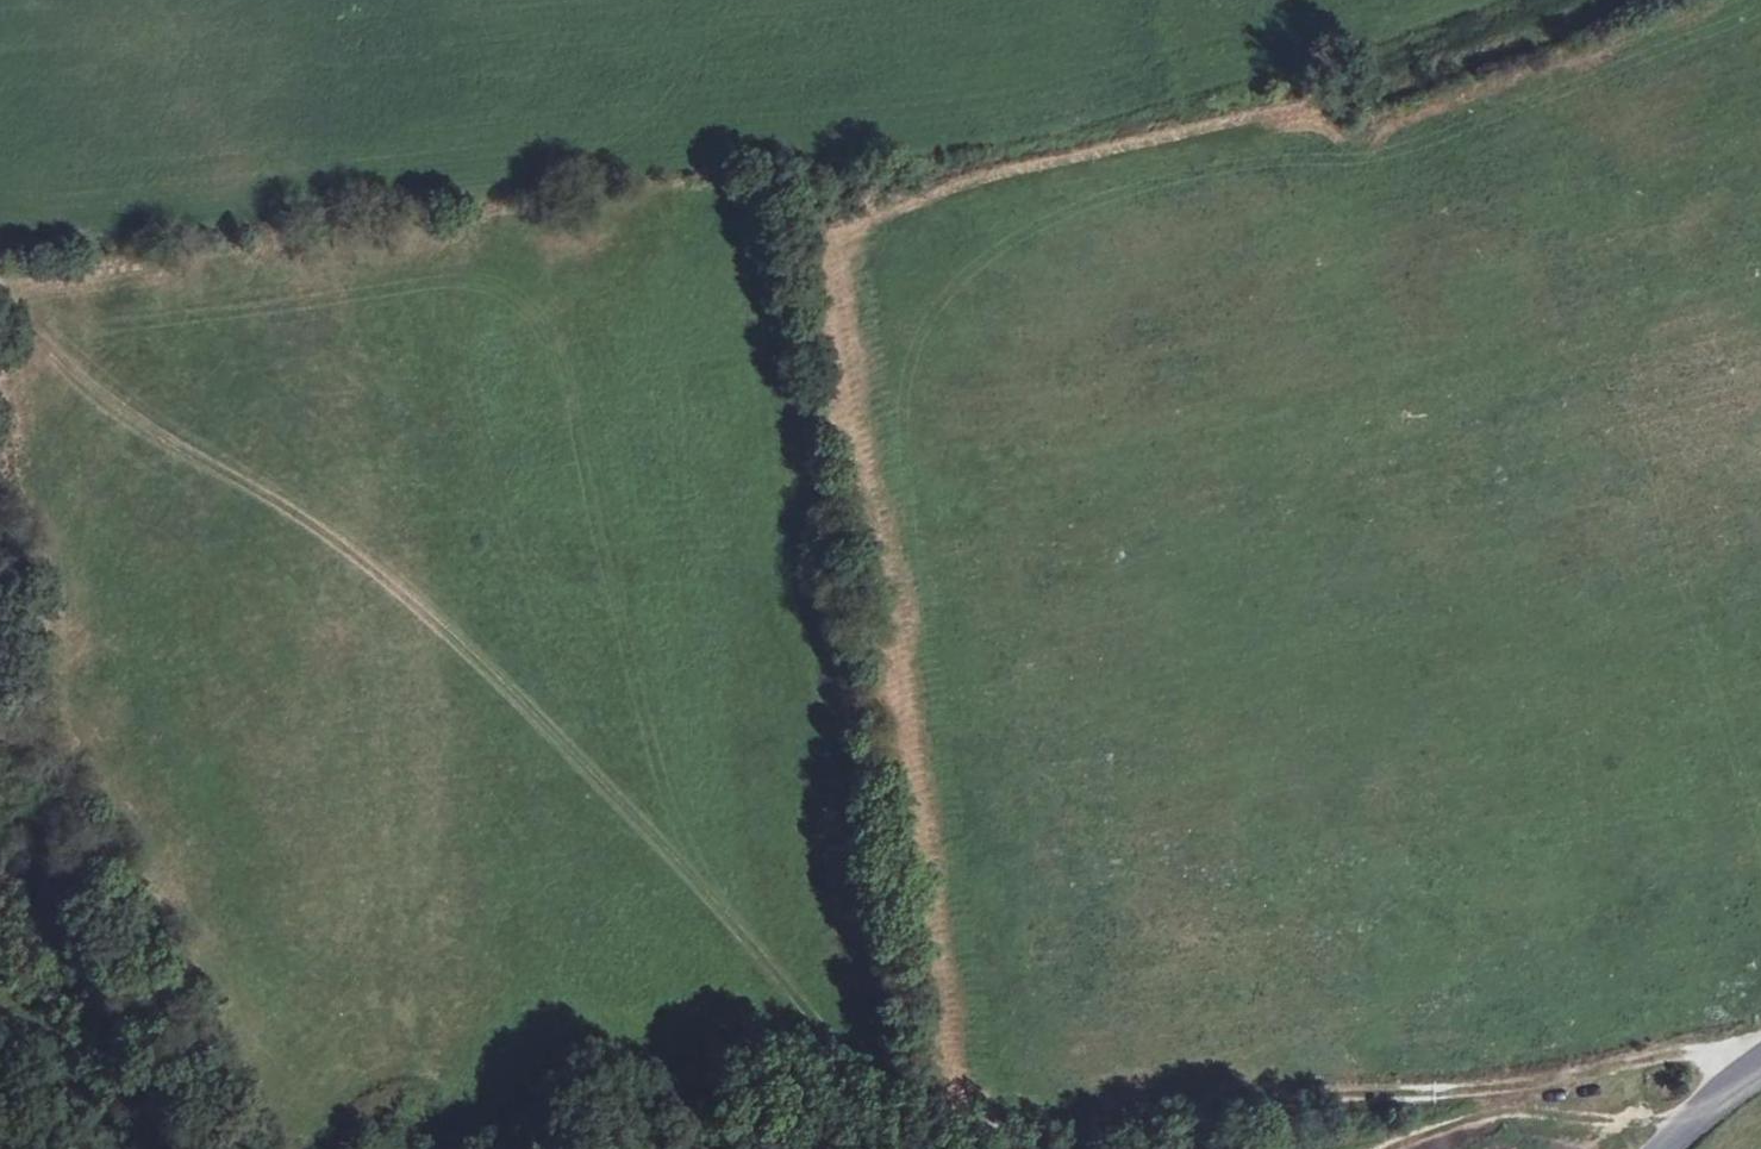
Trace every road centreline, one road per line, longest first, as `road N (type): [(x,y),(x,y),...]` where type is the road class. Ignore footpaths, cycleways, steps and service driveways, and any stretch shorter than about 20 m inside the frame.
road 1 (tertiary): [(1760,1054),(1657,1148)]

